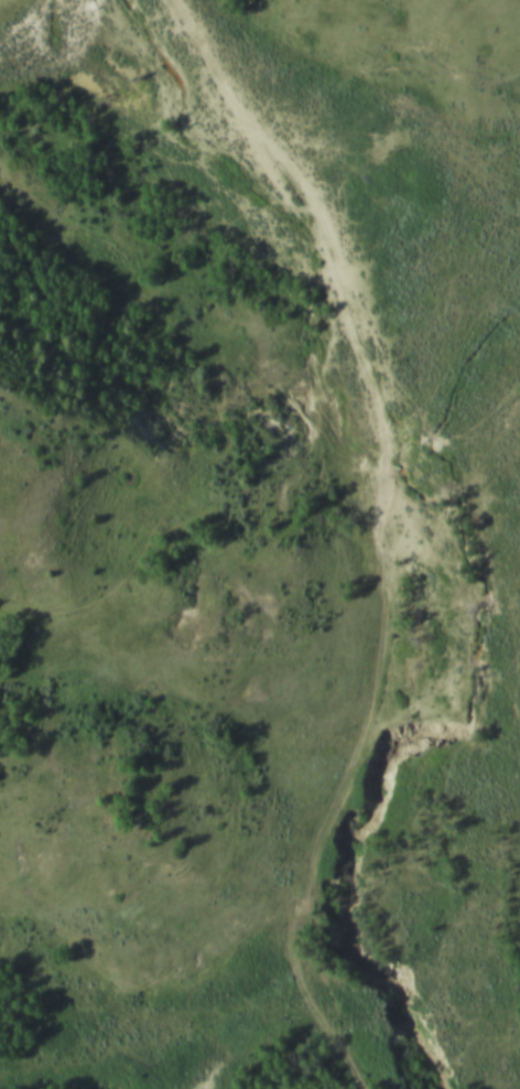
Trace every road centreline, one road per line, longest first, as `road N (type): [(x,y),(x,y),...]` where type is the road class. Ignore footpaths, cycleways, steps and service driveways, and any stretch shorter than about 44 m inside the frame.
road 1 (track): [(361,1088),(296,957),(303,909),(373,724),(403,470),(348,280),(236,104),(182,0)]
road 2 (track): [(313,1001),(128,1058),(0,1072)]
road 3 (track): [(403,470),(519,386)]

